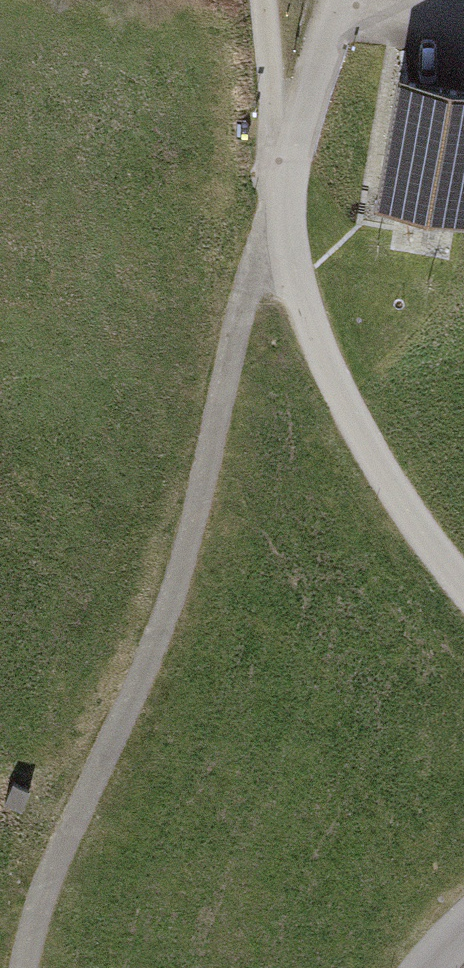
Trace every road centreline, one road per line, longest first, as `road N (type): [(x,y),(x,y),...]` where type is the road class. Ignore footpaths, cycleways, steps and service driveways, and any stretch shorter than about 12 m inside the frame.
road 1 (residential): [(347,0),(292,162),(284,264),(344,405),(463,589)]
road 2 (track): [(284,264),(256,289),(176,605),(59,858)]
road 3 (track): [(260,0),(269,96),(292,162)]

